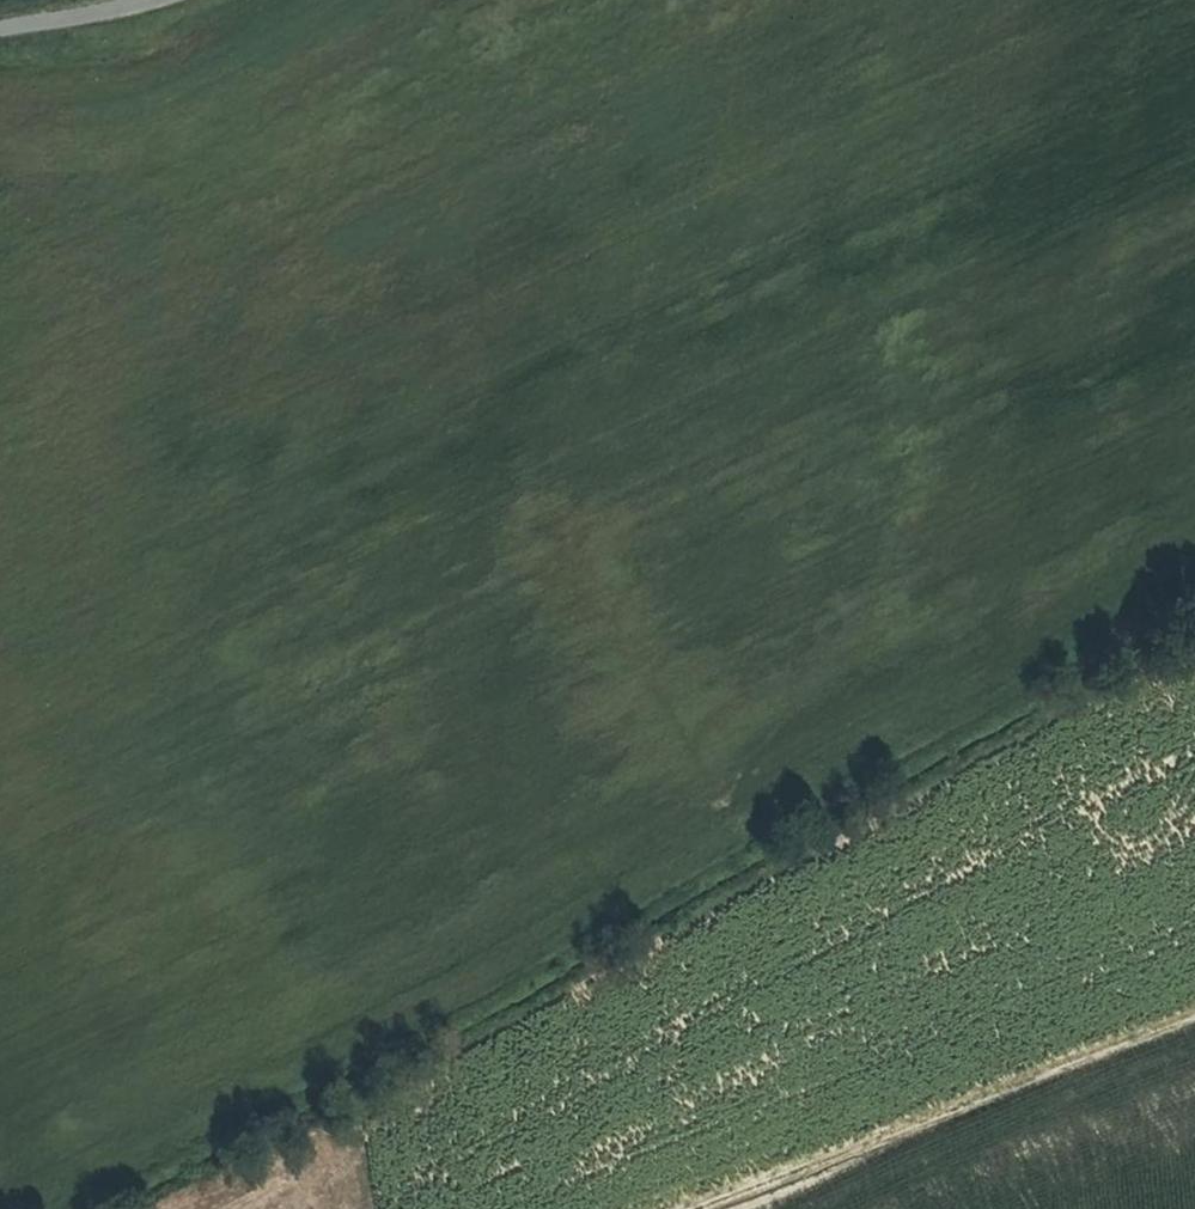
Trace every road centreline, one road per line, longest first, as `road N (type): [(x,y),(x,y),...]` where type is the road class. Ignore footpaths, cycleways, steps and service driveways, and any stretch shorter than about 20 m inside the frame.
road 1 (unclassified): [(0,26),(143,0)]

